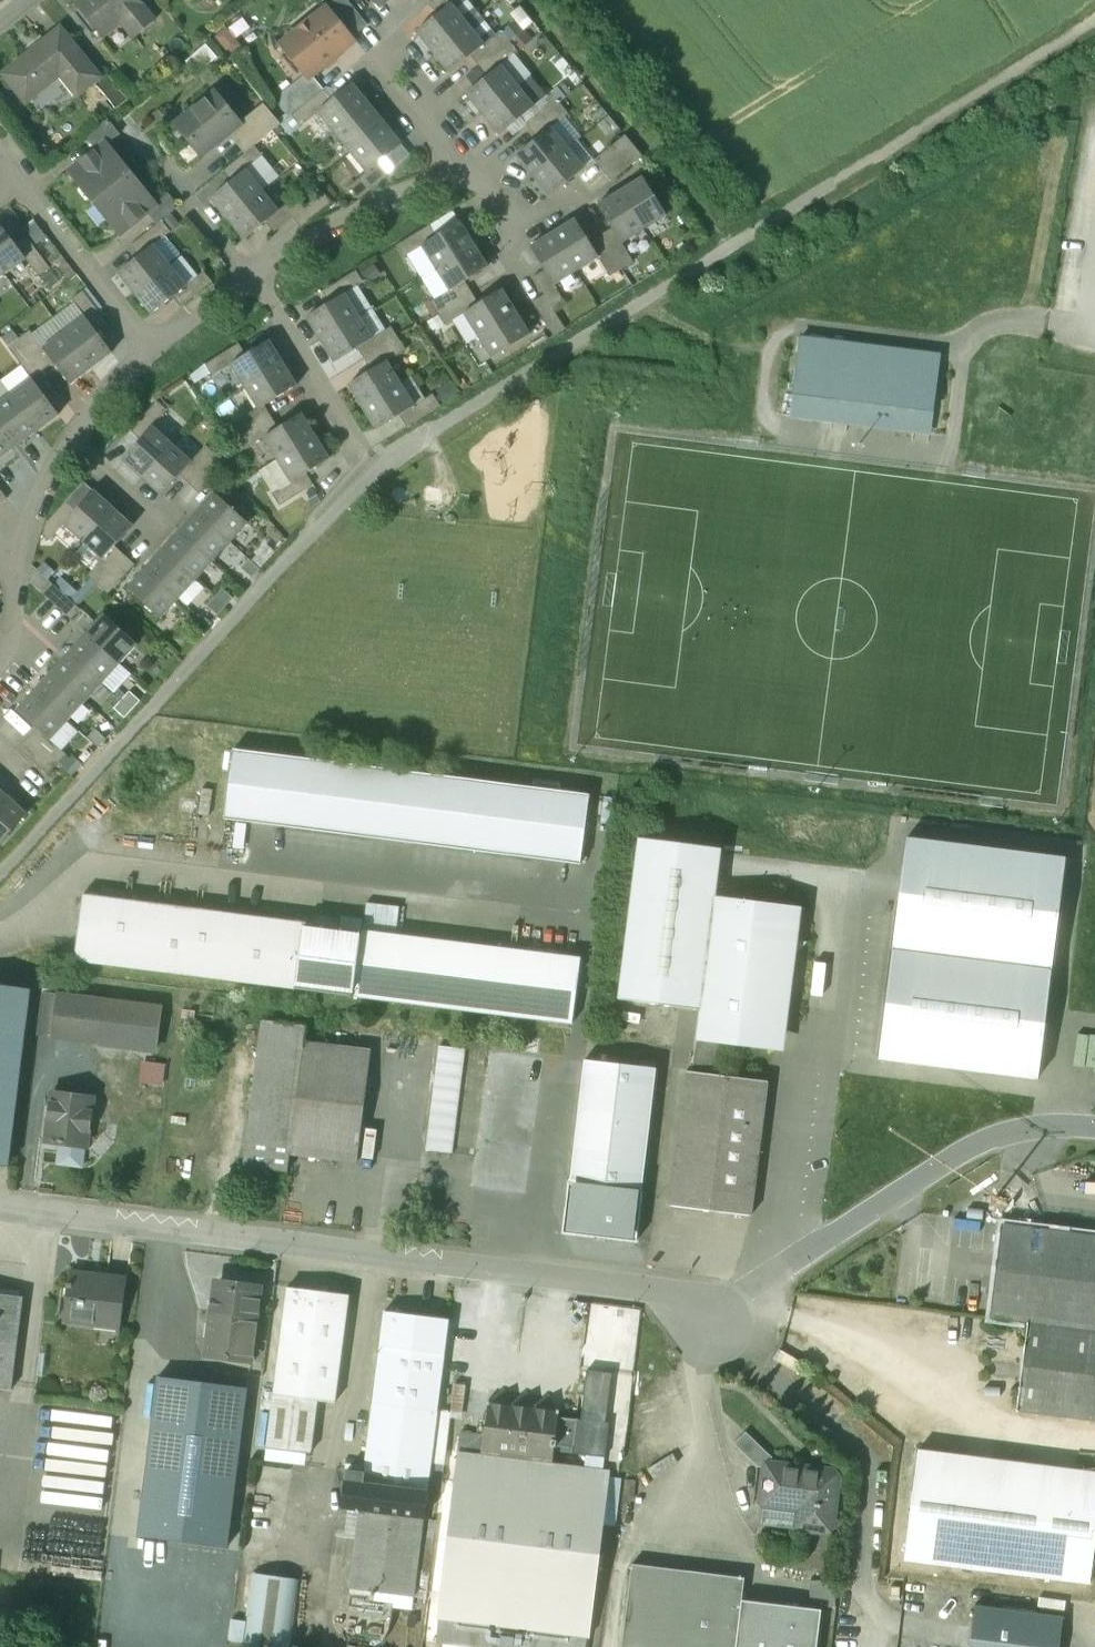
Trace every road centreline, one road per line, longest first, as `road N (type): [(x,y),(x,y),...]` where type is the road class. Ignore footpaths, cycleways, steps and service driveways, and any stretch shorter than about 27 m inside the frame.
road 1 (unclassified): [(0,1207),(383,1253),(721,1315),(991,1132),(1052,1123),(1094,1128)]
road 2 (track): [(759,227),(1094,21)]
road 3 (residential): [(460,171),(256,275)]
road 4 (residential): [(24,181),(145,349)]
road 5 (residential): [(256,275),(365,448)]
road 6 (residential): [(236,145),(179,192),(247,281)]
road 7 (residential): [(70,439),(16,568)]
road 8 (residential): [(167,526),(70,439)]
road 9 (residential): [(247,281),(145,349)]
road 10 (residential): [(0,877),(82,787)]

